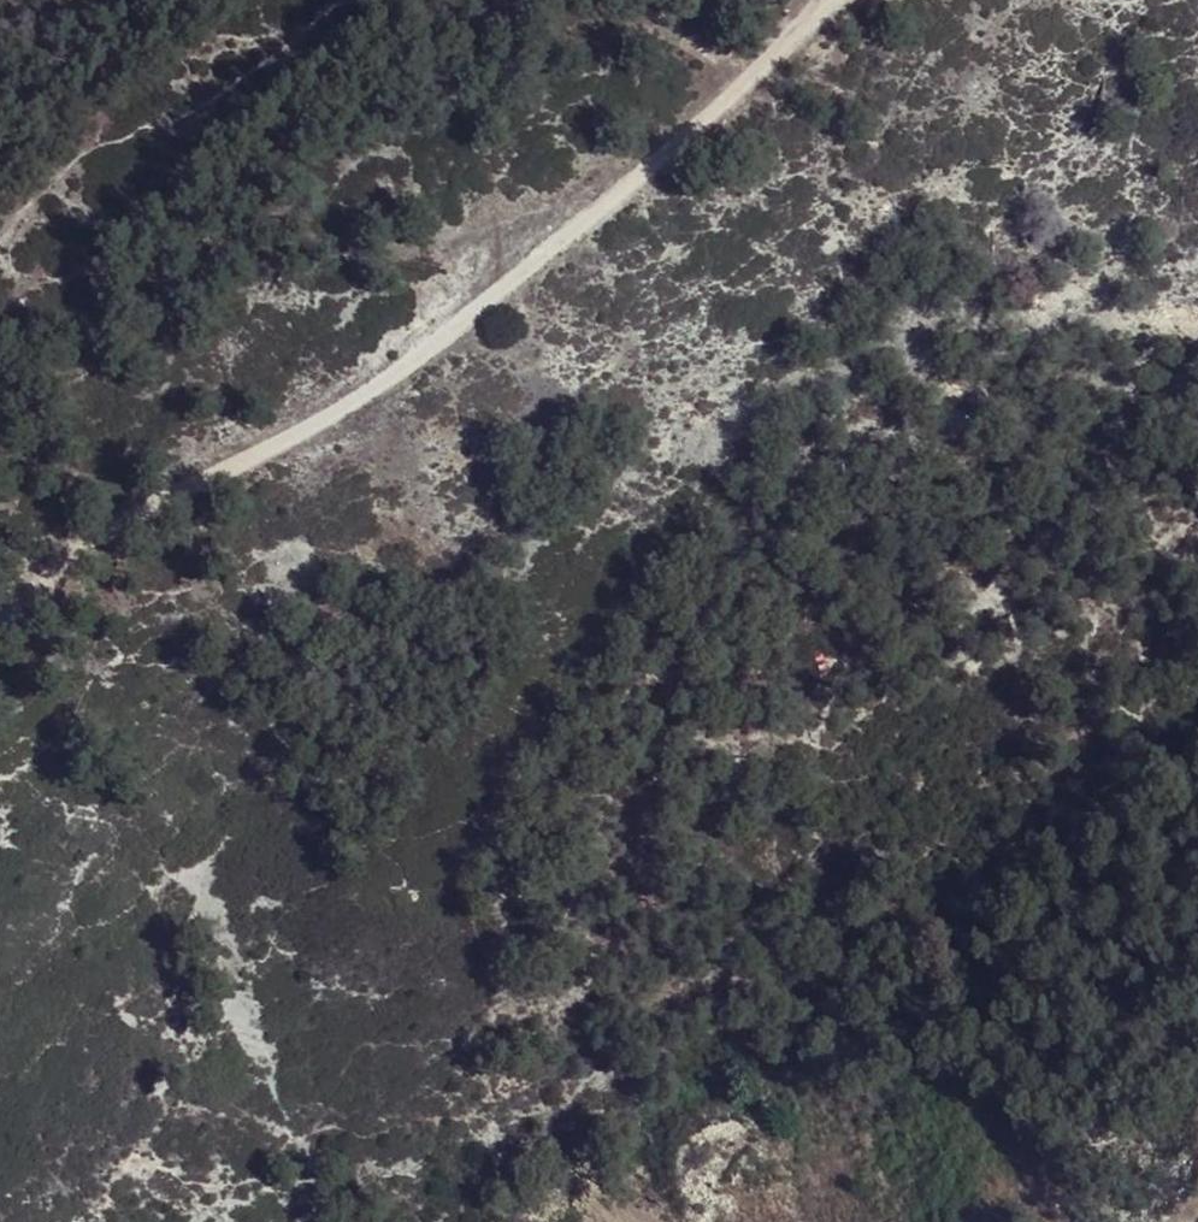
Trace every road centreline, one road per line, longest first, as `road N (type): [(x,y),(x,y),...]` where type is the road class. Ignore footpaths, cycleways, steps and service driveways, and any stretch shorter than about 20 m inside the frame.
road 1 (track): [(0,631),(62,568),(523,279),(840,0)]

